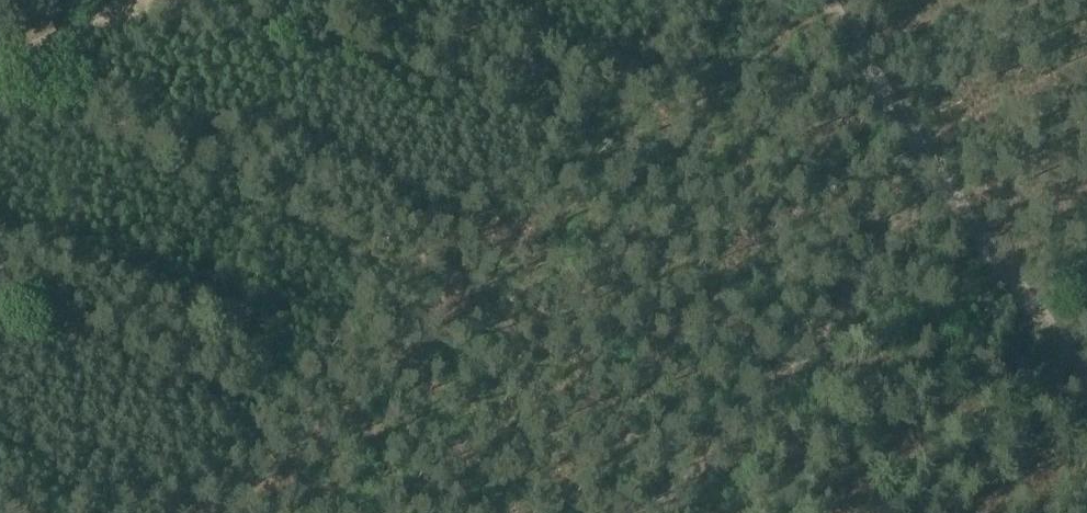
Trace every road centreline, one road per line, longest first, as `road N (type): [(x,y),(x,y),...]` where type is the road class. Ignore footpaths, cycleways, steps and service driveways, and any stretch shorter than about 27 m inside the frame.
road 1 (track): [(650,512),(828,332),(874,248),(949,193)]
road 2 (track): [(949,193),(1086,377)]
road 3 (track): [(827,0),(949,193)]
road 4 (track): [(106,0),(0,56)]

